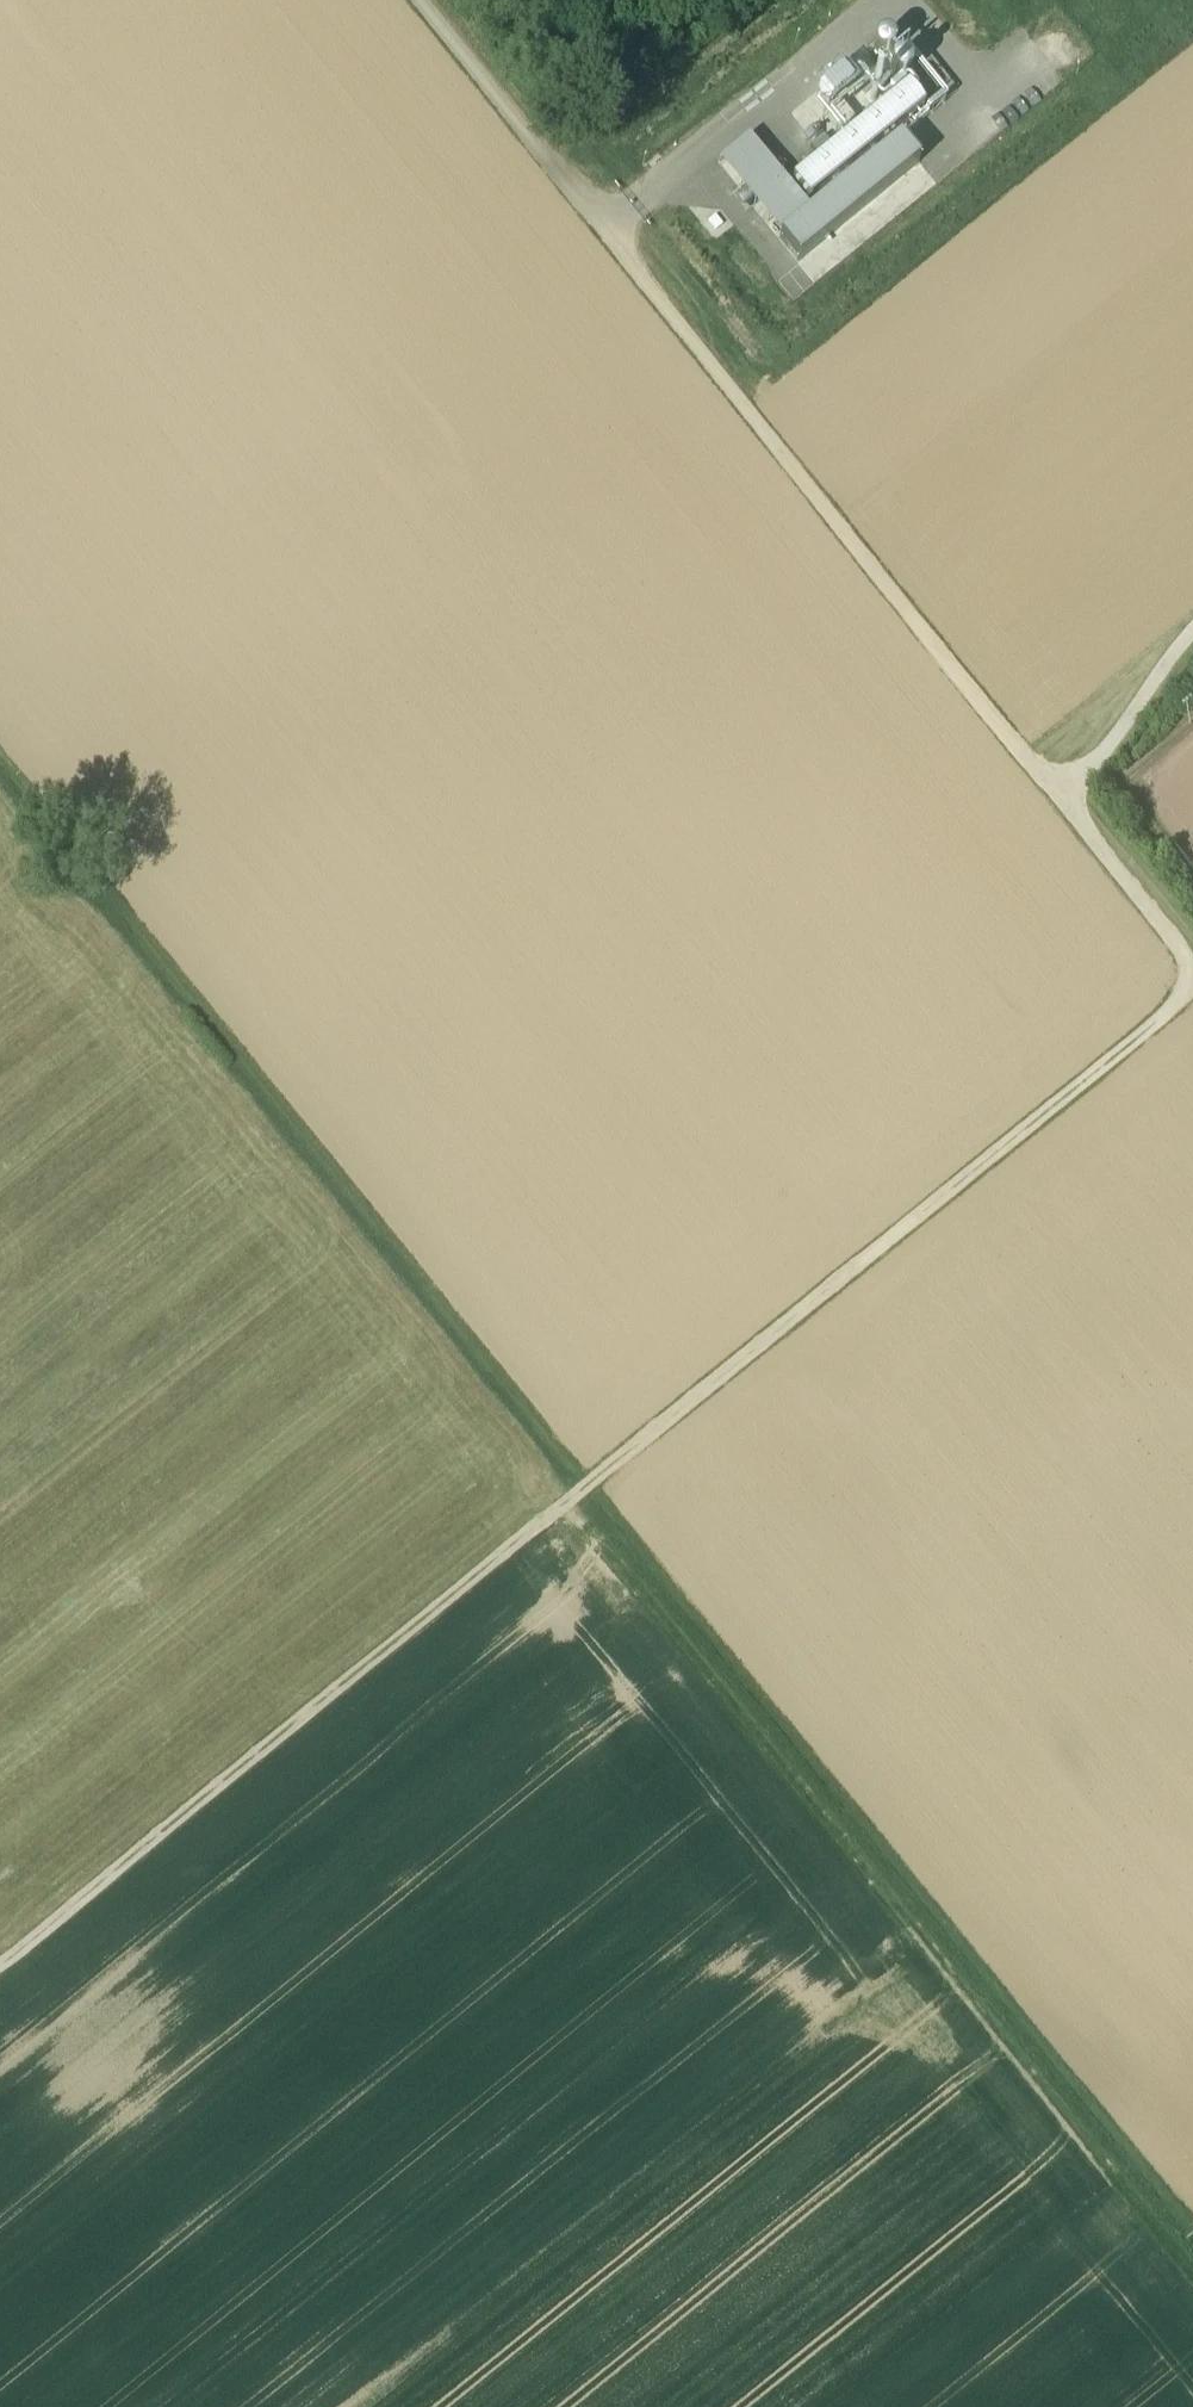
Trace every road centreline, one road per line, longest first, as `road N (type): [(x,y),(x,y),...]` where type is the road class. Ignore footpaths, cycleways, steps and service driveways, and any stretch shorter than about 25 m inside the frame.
road 1 (track): [(0,1996),(1192,990)]
road 2 (track): [(424,0),(1192,965)]
road 3 (track): [(1192,631),(1083,776),(1060,792)]

